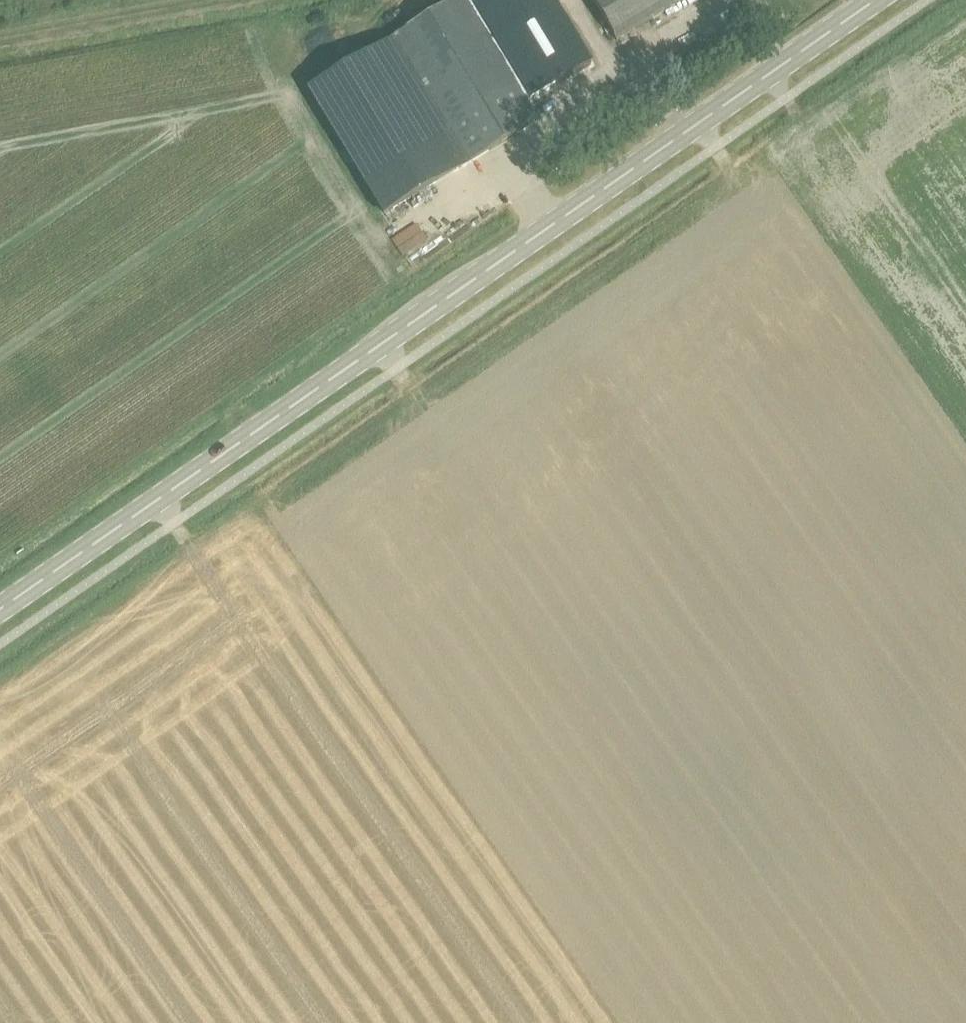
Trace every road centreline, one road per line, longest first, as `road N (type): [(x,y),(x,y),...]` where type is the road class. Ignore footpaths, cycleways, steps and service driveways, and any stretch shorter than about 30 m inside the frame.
road 1 (tertiary): [(0,610),(875,0)]
road 2 (track): [(0,40),(217,0)]

